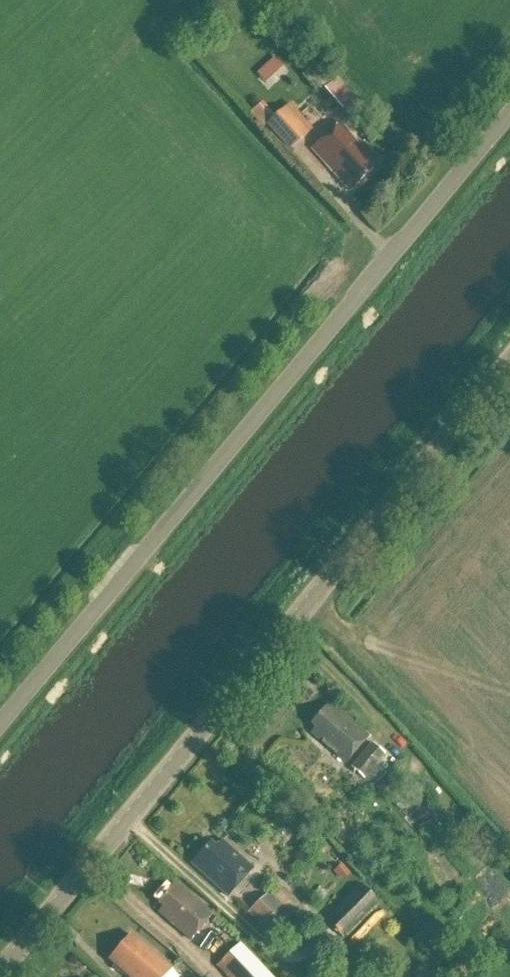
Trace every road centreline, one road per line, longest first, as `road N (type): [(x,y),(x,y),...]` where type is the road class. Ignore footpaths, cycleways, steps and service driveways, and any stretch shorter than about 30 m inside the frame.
road 1 (unclassified): [(0,731),(509,124)]
road 2 (tertiary): [(15,976),(509,374)]

